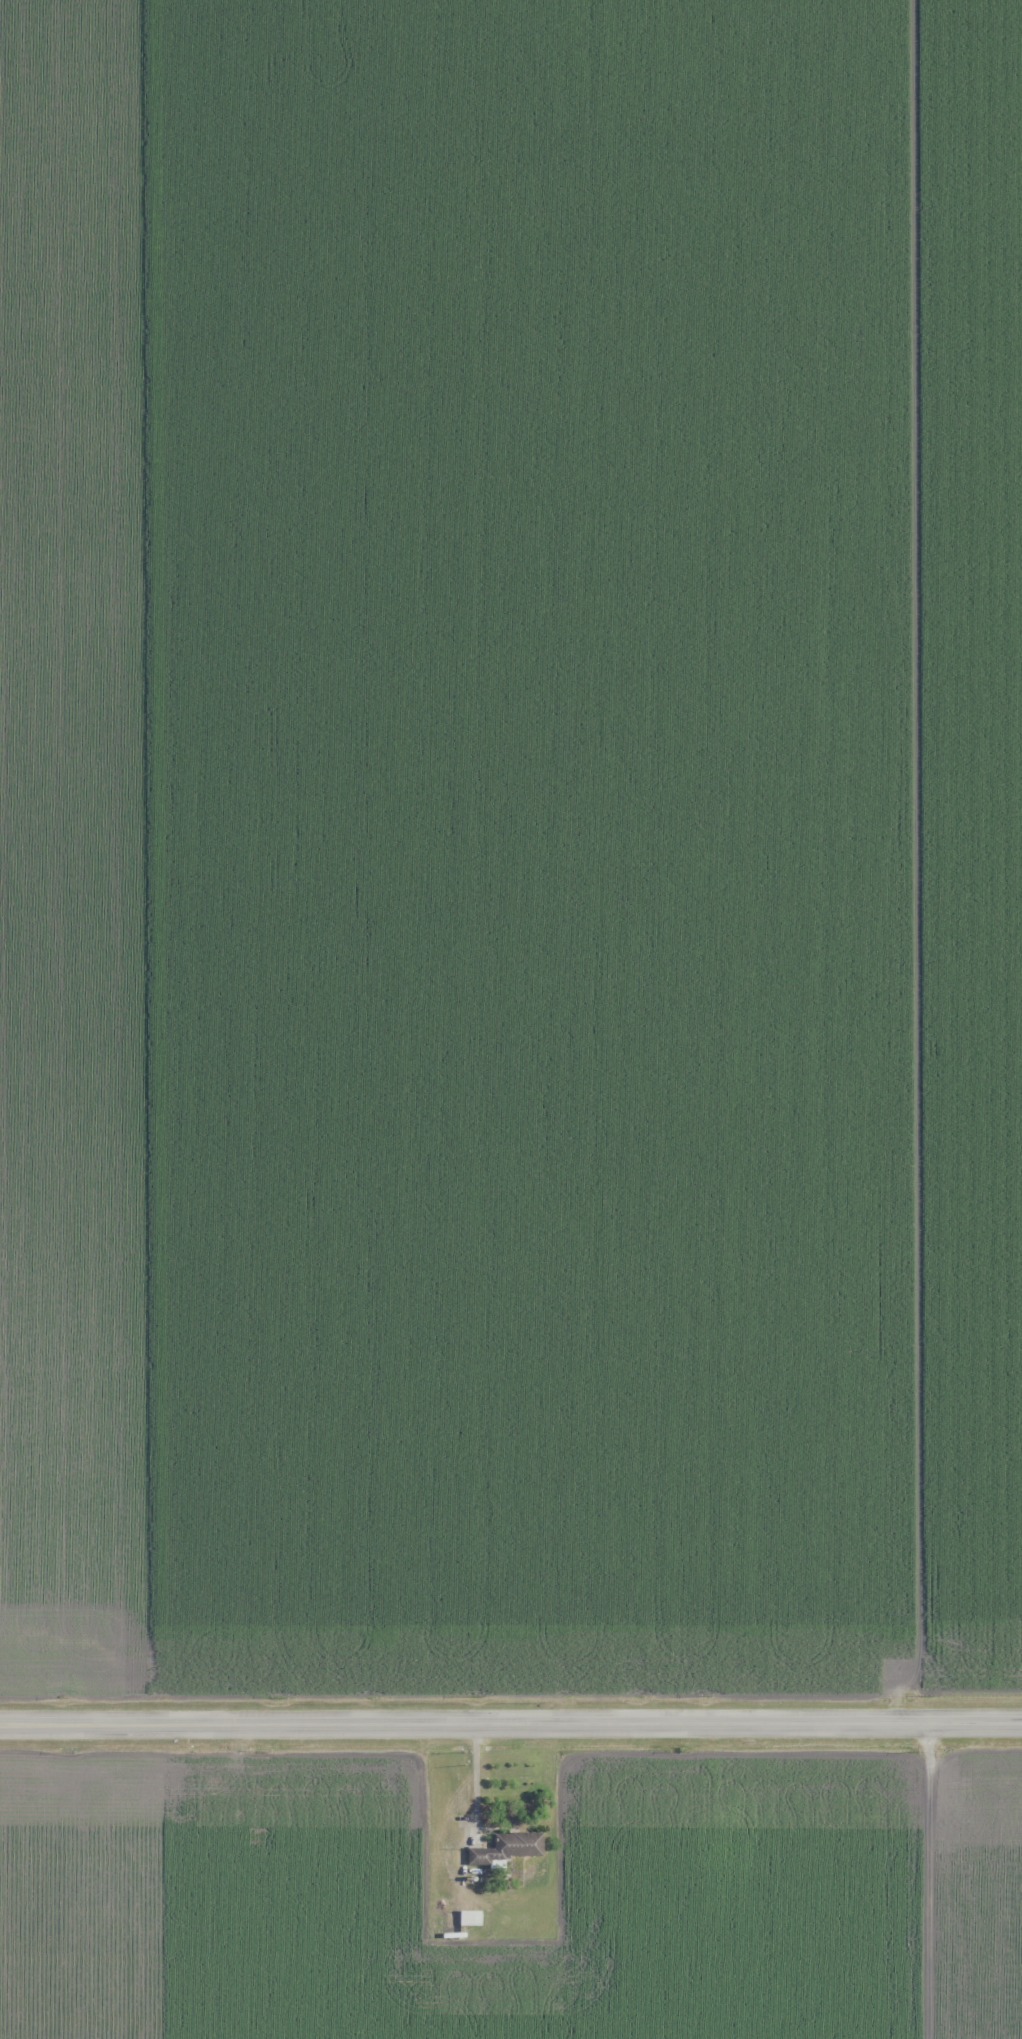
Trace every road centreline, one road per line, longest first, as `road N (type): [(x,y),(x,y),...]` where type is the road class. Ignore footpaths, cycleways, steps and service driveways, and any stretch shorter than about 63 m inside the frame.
road 1 (secondary): [(0,1726),(1021,1724)]
road 2 (residential): [(928,2038),(931,1724)]

